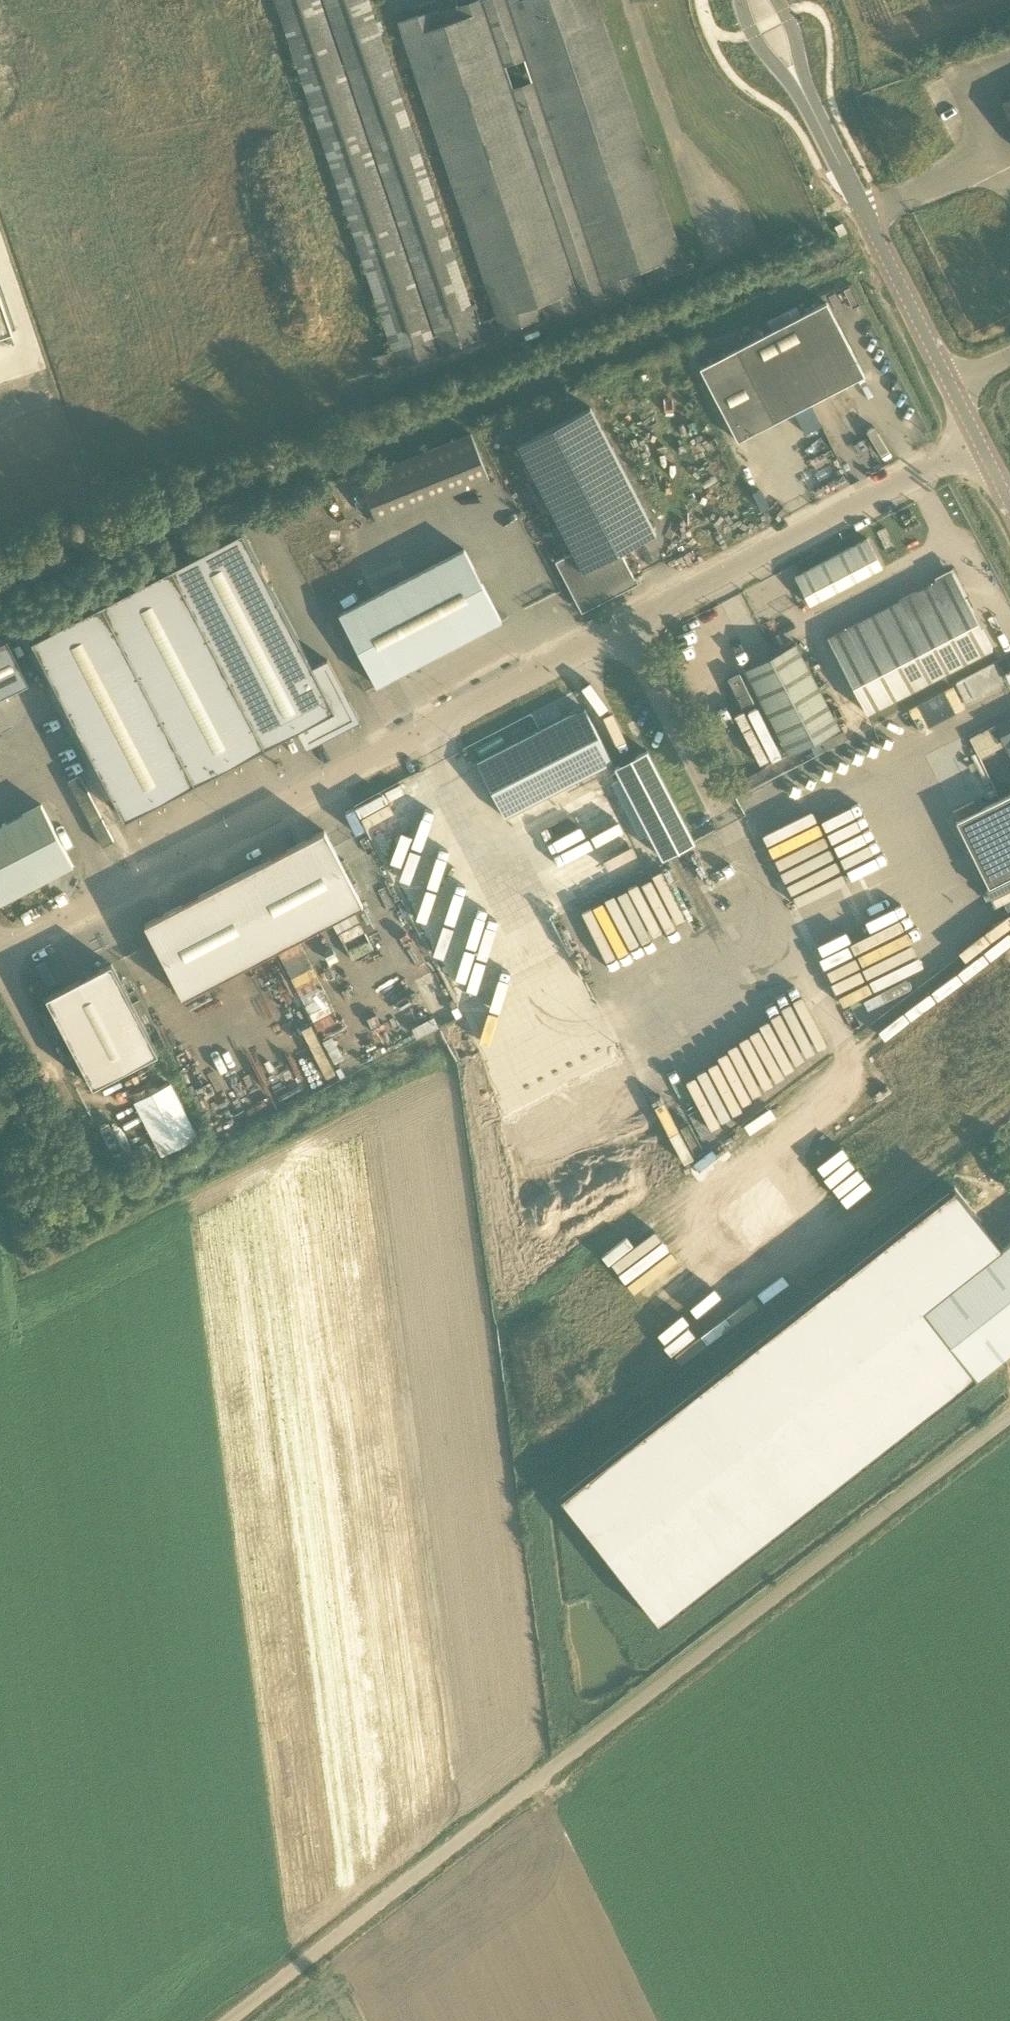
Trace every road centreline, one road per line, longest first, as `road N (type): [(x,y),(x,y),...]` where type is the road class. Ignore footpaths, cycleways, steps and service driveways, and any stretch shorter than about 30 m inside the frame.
road 1 (unclassified): [(233,2020),(1009,1417)]
road 2 (unclassified): [(0,950),(630,624)]
road 3 (unclassified): [(630,624),(982,442)]
road 4 (secondary): [(954,387),(802,91)]
road 5 (unclassified): [(630,624),(730,826)]
road 6 (unclassified): [(0,973),(69,1105)]

